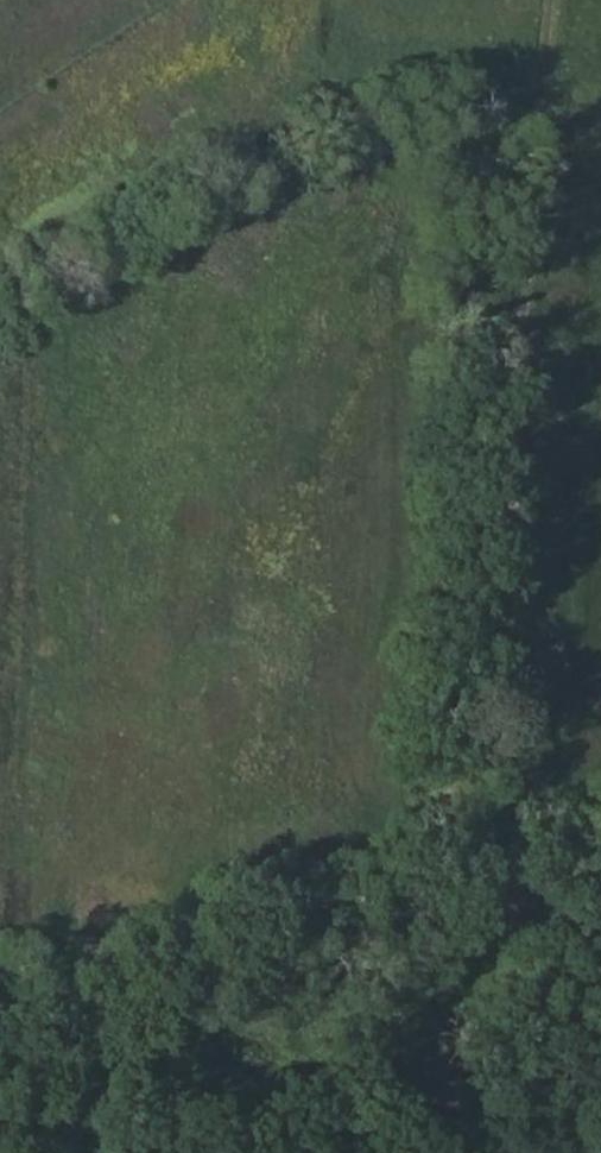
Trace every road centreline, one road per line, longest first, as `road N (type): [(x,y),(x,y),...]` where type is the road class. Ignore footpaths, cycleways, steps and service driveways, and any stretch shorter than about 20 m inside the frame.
road 1 (track): [(539,907),(524,632),(552,0)]
road 2 (track): [(600,886),(0,1101)]

